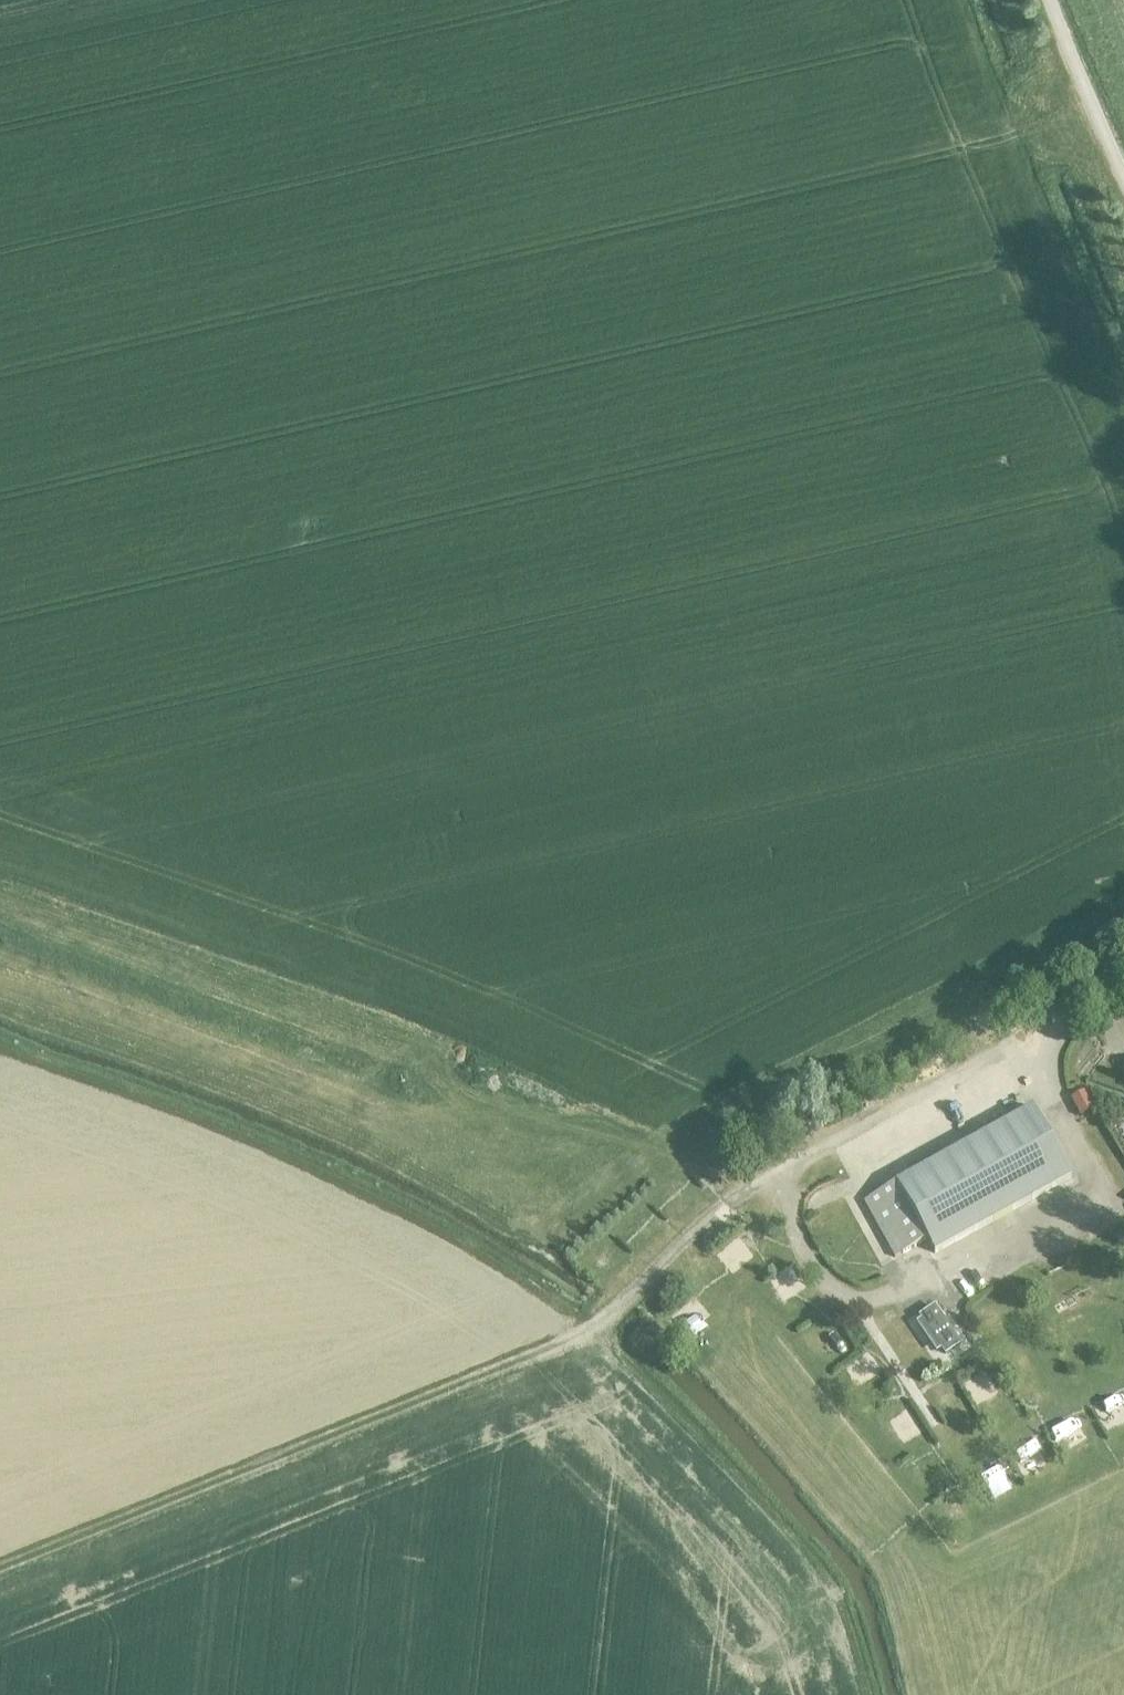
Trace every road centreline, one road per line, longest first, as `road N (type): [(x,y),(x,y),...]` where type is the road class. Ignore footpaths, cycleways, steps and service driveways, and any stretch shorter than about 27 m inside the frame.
road 1 (track): [(0,1565),(587,1333),(723,1205),(776,1174)]
road 2 (unclassified): [(1123,180),(1051,0)]

